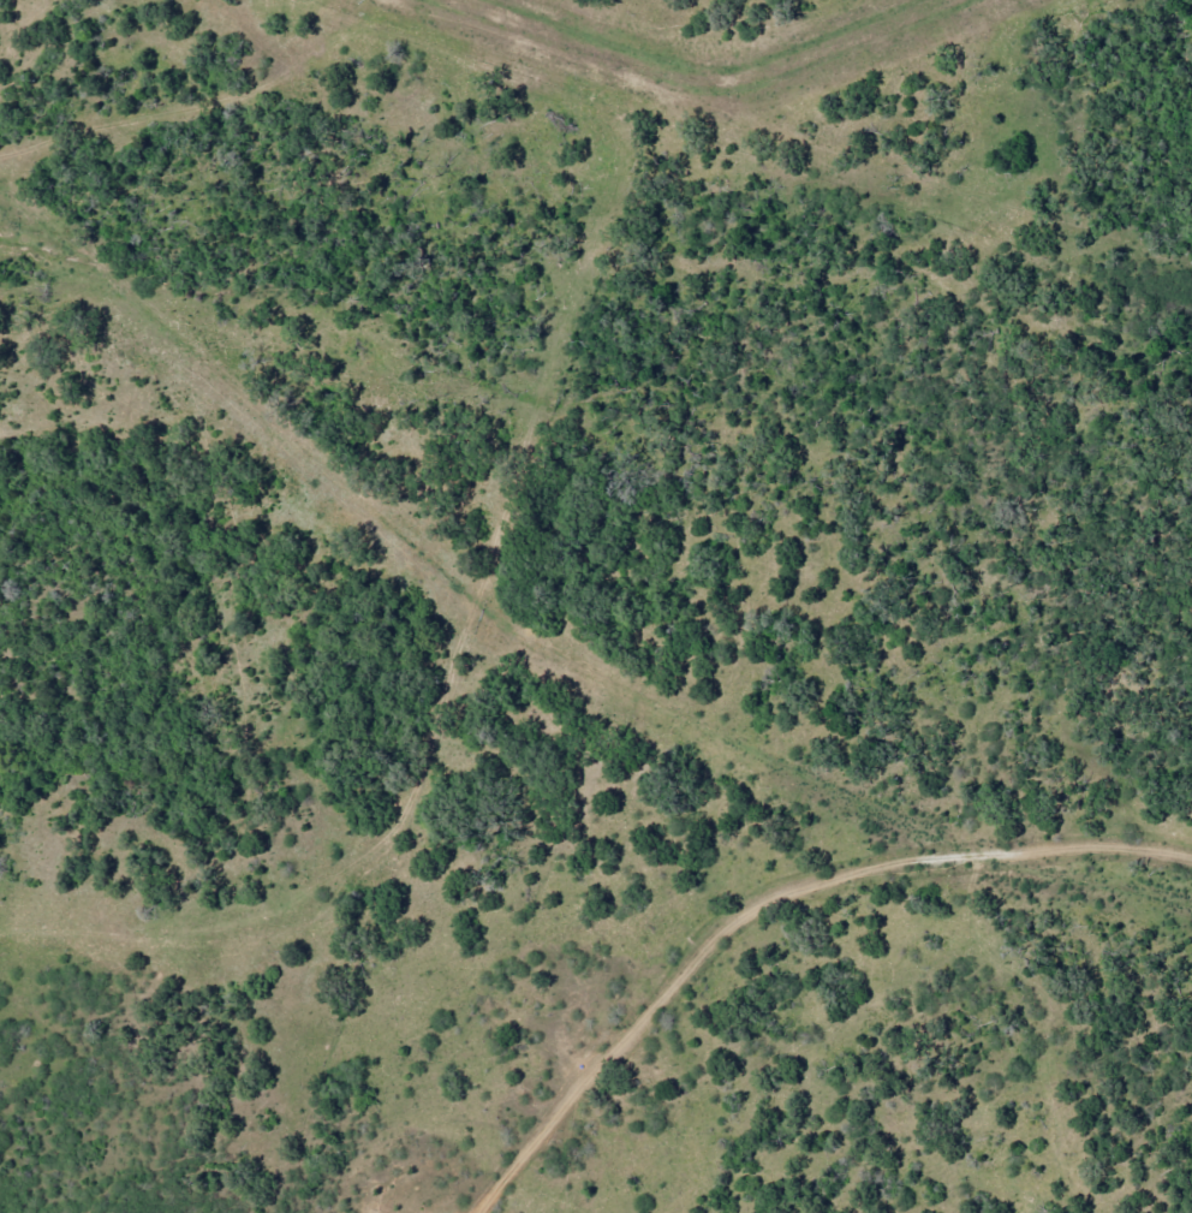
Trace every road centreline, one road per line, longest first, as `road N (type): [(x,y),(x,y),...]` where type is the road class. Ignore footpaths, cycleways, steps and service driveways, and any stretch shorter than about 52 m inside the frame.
road 1 (residential): [(1053,1212),(1050,1122),(997,998),(1003,892),(1103,845),(1191,862)]

